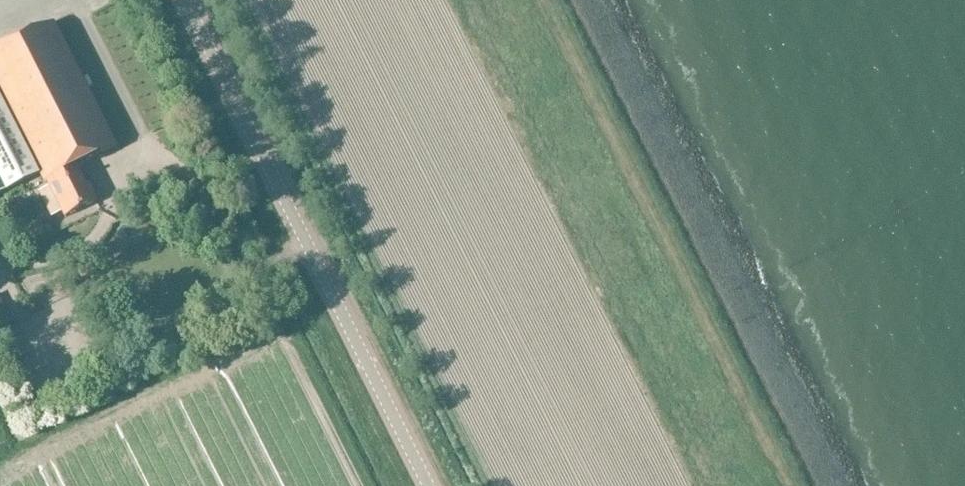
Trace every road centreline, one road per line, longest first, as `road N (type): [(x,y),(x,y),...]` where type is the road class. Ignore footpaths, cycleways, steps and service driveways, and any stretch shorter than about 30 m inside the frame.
road 1 (tertiary): [(427,485),(183,0)]

